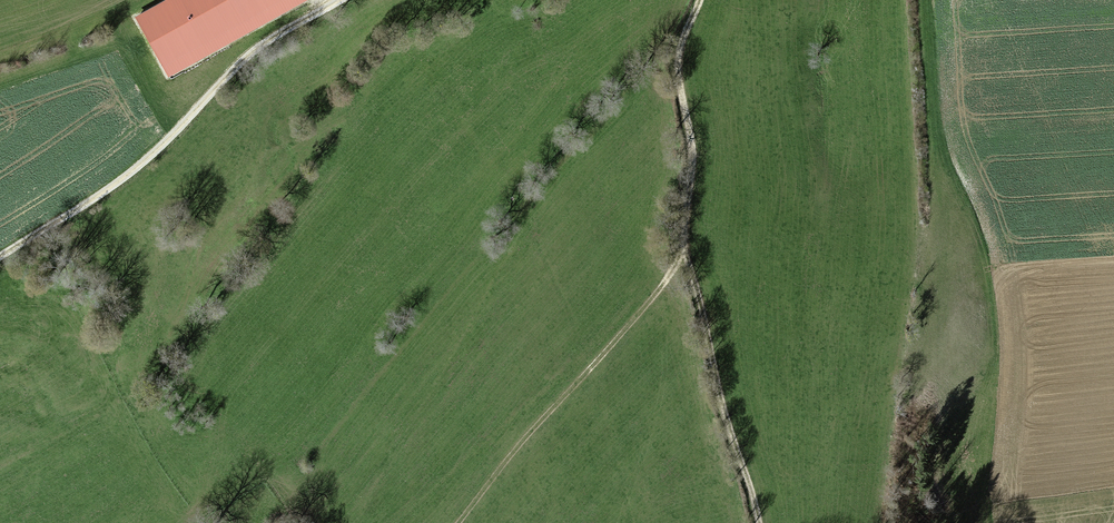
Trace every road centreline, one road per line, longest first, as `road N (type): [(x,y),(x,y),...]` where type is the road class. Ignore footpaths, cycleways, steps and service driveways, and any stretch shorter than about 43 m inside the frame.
road 1 (track): [(459,522),(679,259),(691,152),(676,67),(699,0)]
road 2 (track): [(0,257),(150,158),(253,54),(350,0)]
road 3 (track): [(680,255),(759,522)]

